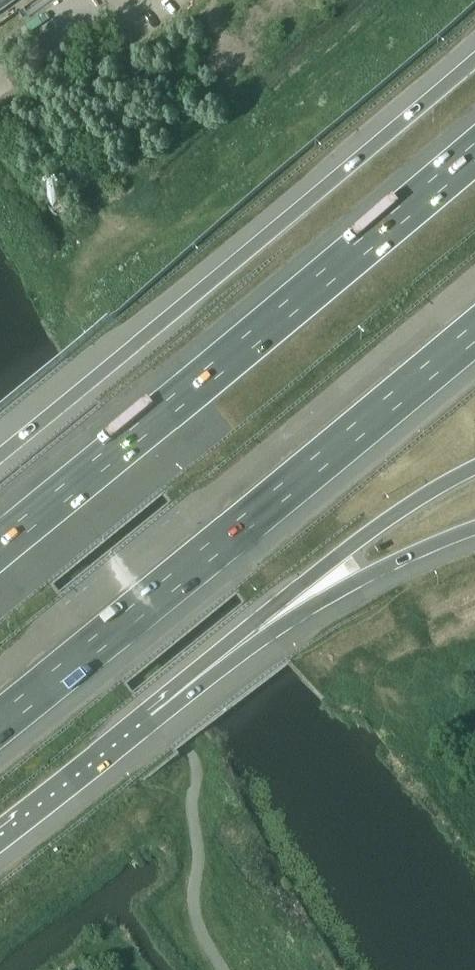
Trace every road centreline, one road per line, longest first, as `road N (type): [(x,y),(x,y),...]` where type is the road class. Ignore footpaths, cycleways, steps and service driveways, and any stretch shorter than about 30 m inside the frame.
road 1 (motorway): [(474,61),(0,459)]
road 2 (motorway): [(474,151),(0,546)]
road 3 (motorway): [(0,721),(474,346)]
road 4 (motorway): [(146,716),(307,578),(474,468)]
road 5 (motorway): [(146,716),(376,571),(474,529)]
road 6 (motorway): [(0,828),(146,716)]

